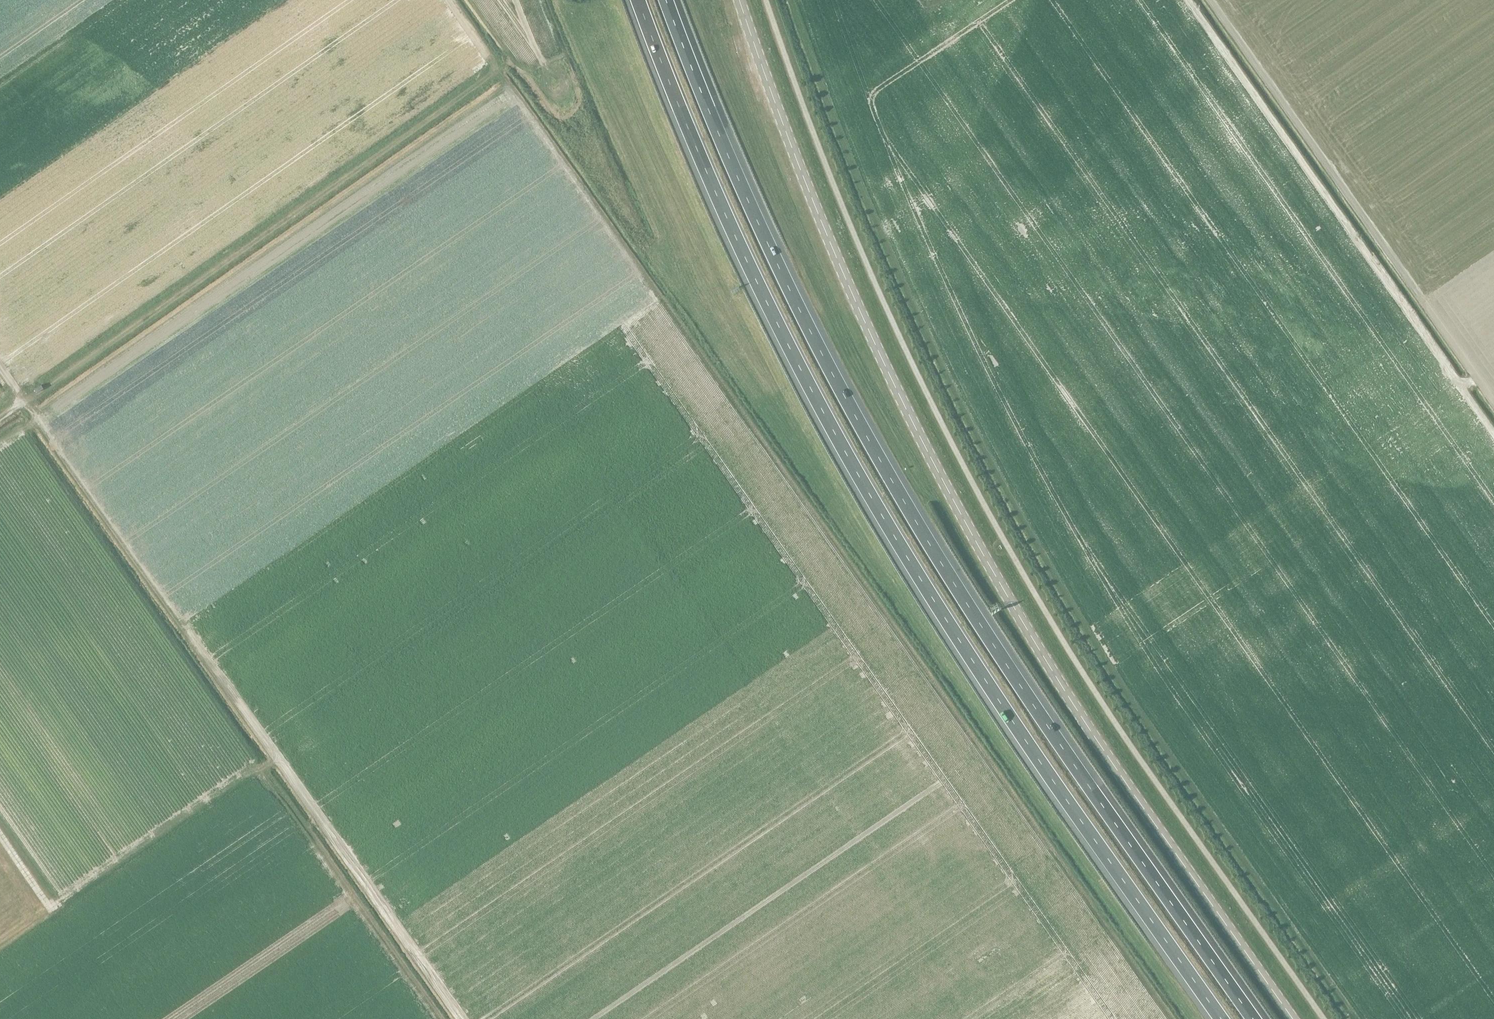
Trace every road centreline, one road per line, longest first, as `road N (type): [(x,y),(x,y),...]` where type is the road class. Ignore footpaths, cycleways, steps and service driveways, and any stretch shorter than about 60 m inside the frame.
road 1 (motorway): [(1253,1018),(1048,726),(869,438),(758,222),(667,0)]
road 2 (motorway): [(638,0),(737,240),(878,509),(1015,725),(1221,1018)]
road 3 (tertiary): [(1293,1018),(1095,738),(925,447),(814,205),(740,0)]

